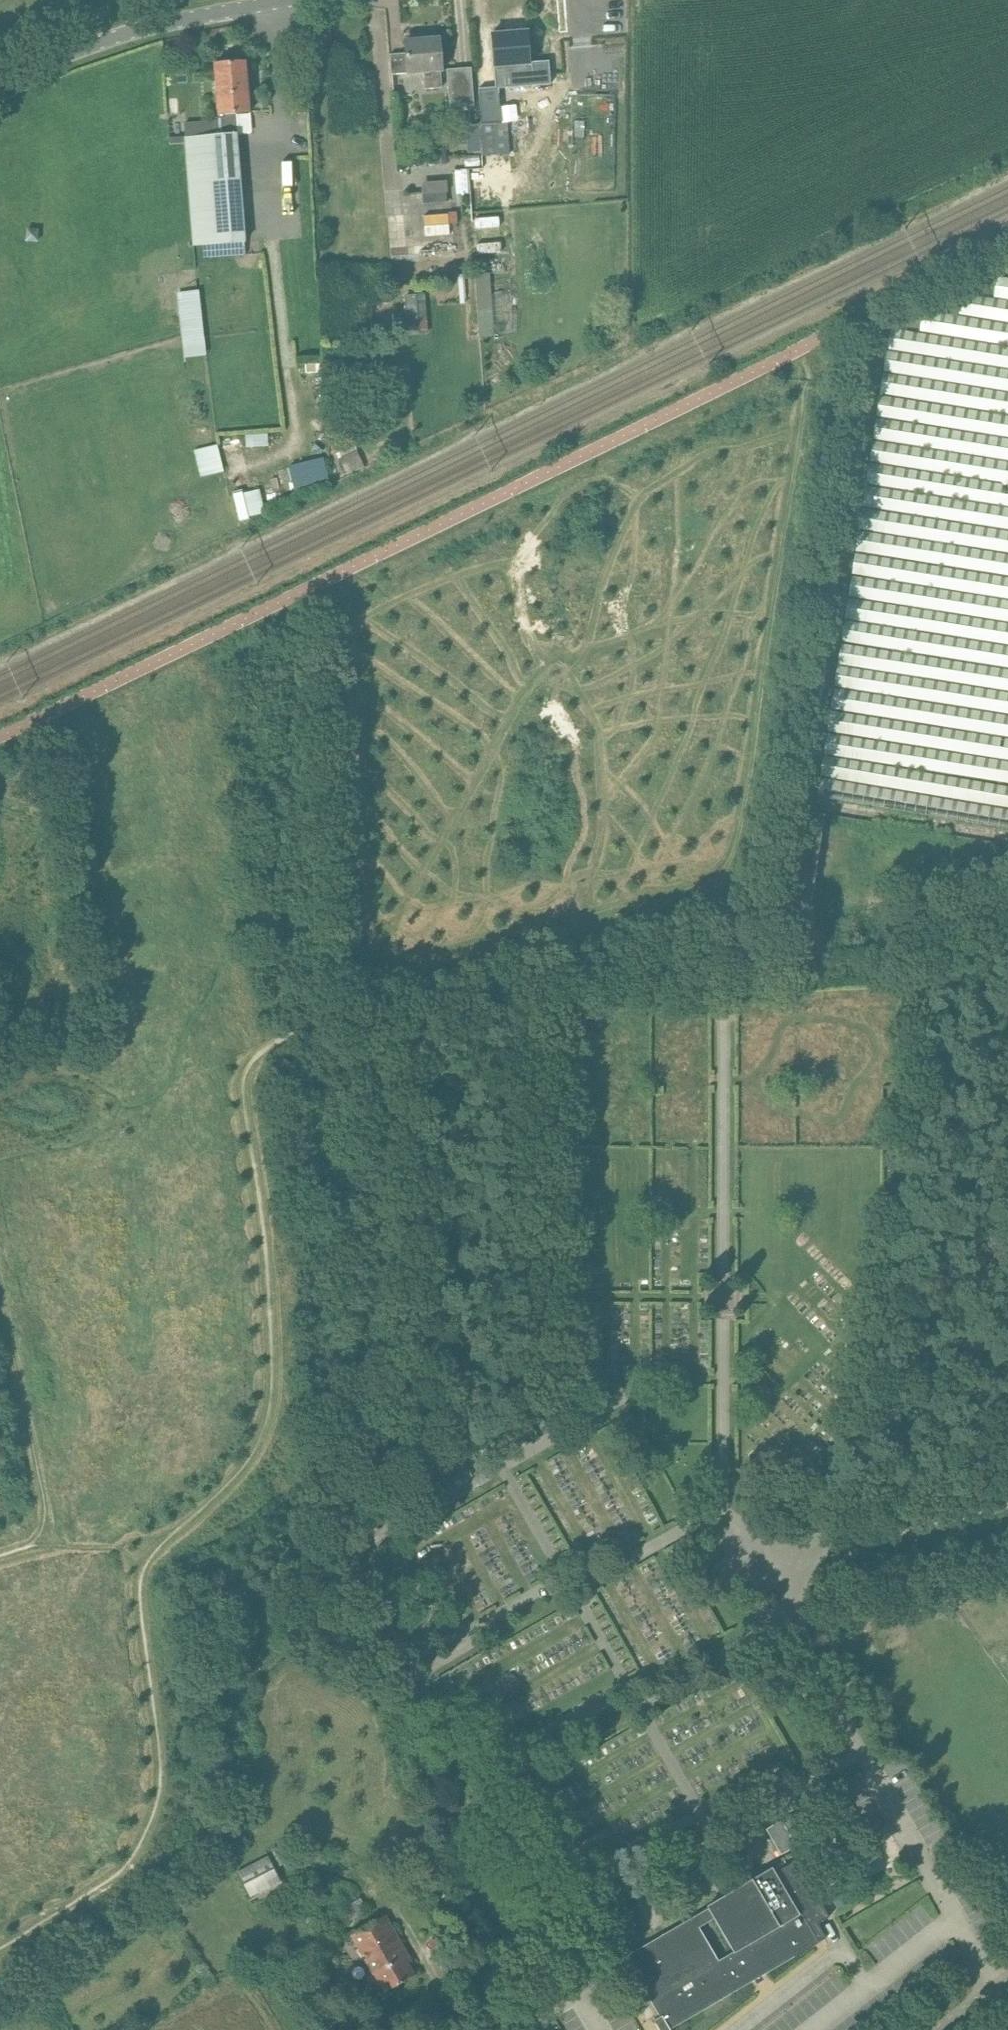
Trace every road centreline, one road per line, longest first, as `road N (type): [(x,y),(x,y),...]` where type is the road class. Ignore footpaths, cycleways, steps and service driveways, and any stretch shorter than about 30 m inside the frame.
road 1 (unclassified): [(0,80),(118,35),(289,0)]

